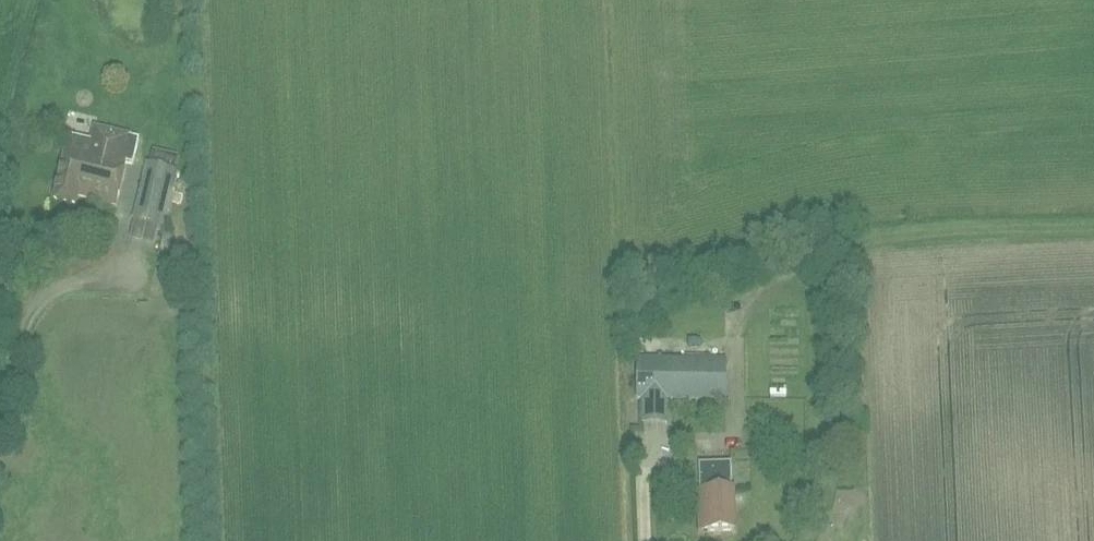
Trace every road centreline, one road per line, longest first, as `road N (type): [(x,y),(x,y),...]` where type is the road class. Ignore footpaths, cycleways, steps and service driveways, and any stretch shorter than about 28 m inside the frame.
road 1 (unclassified): [(0,390),(34,306),(82,284)]

